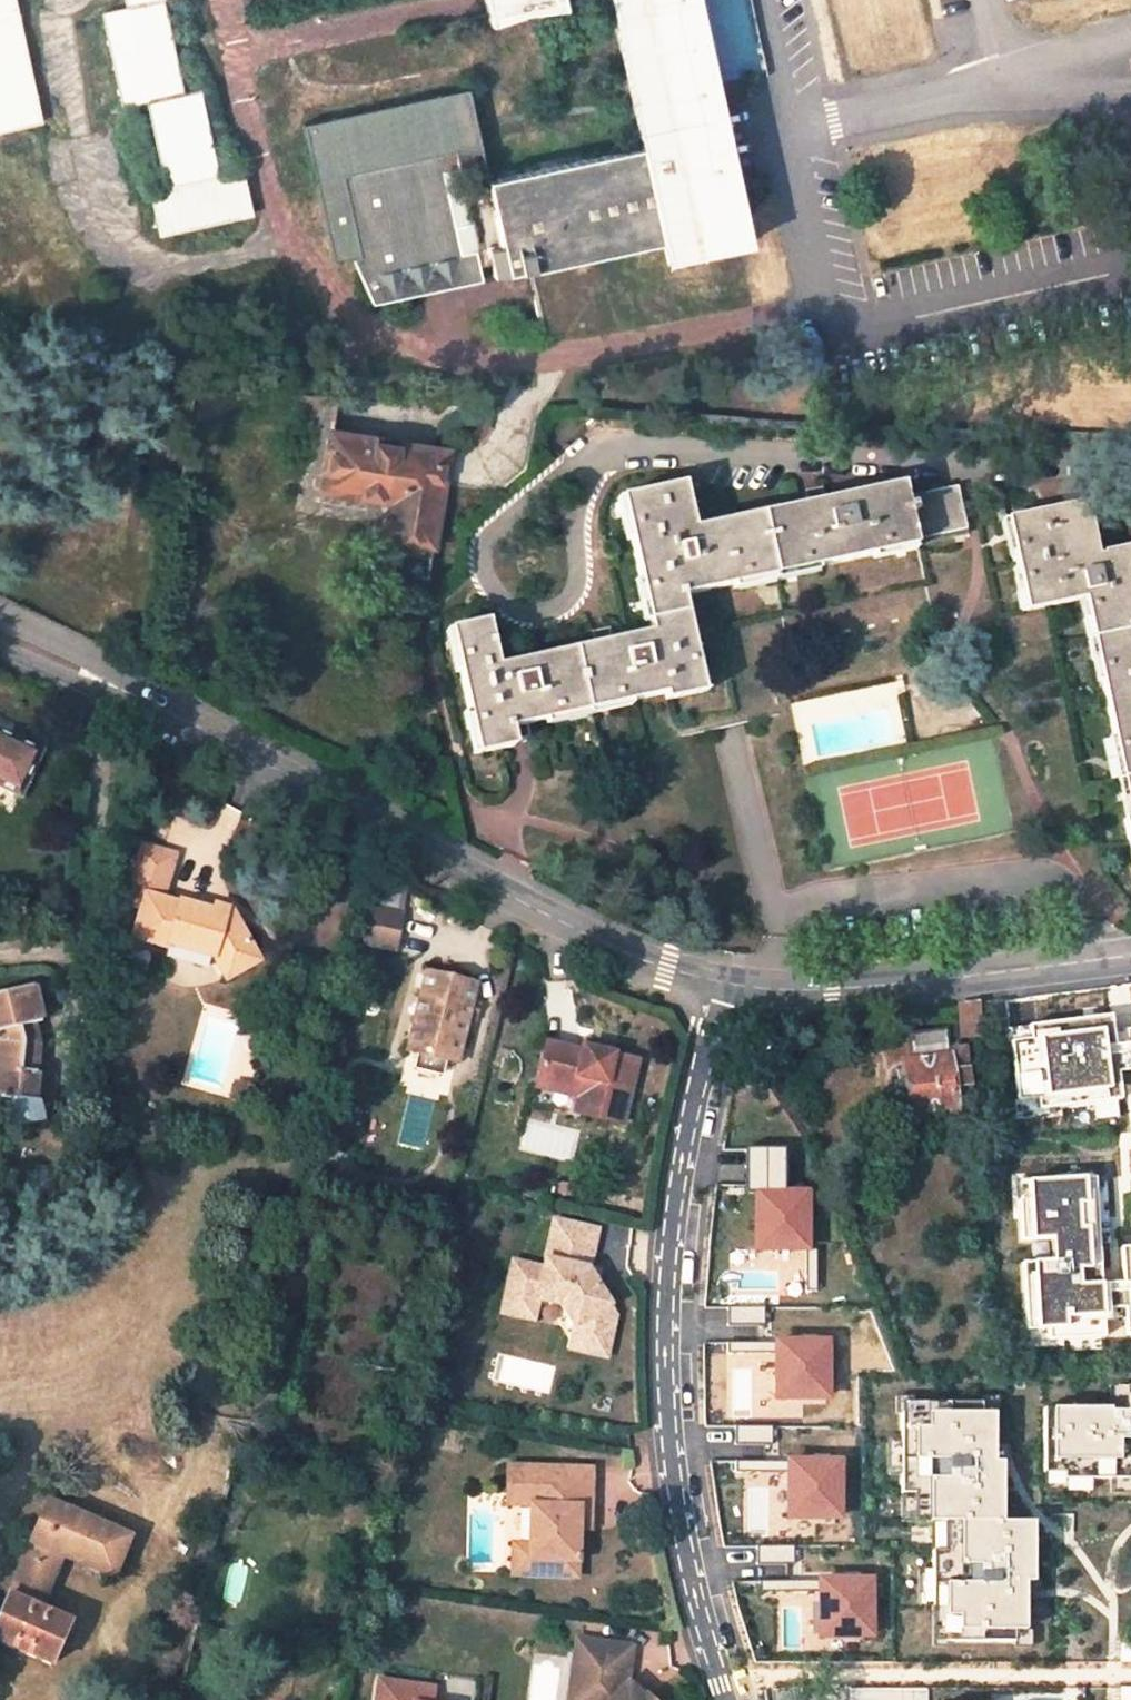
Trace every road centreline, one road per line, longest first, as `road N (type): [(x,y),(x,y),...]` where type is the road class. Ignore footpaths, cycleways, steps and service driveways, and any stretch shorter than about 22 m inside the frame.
road 1 (tertiary): [(0,633),(194,725),(554,918),(629,954),(723,983)]
road 2 (residential): [(725,1699),(688,1567),(665,1353),(685,1137),(723,983)]
road 3 (tertiary): [(723,983),(833,988),(1130,956)]

